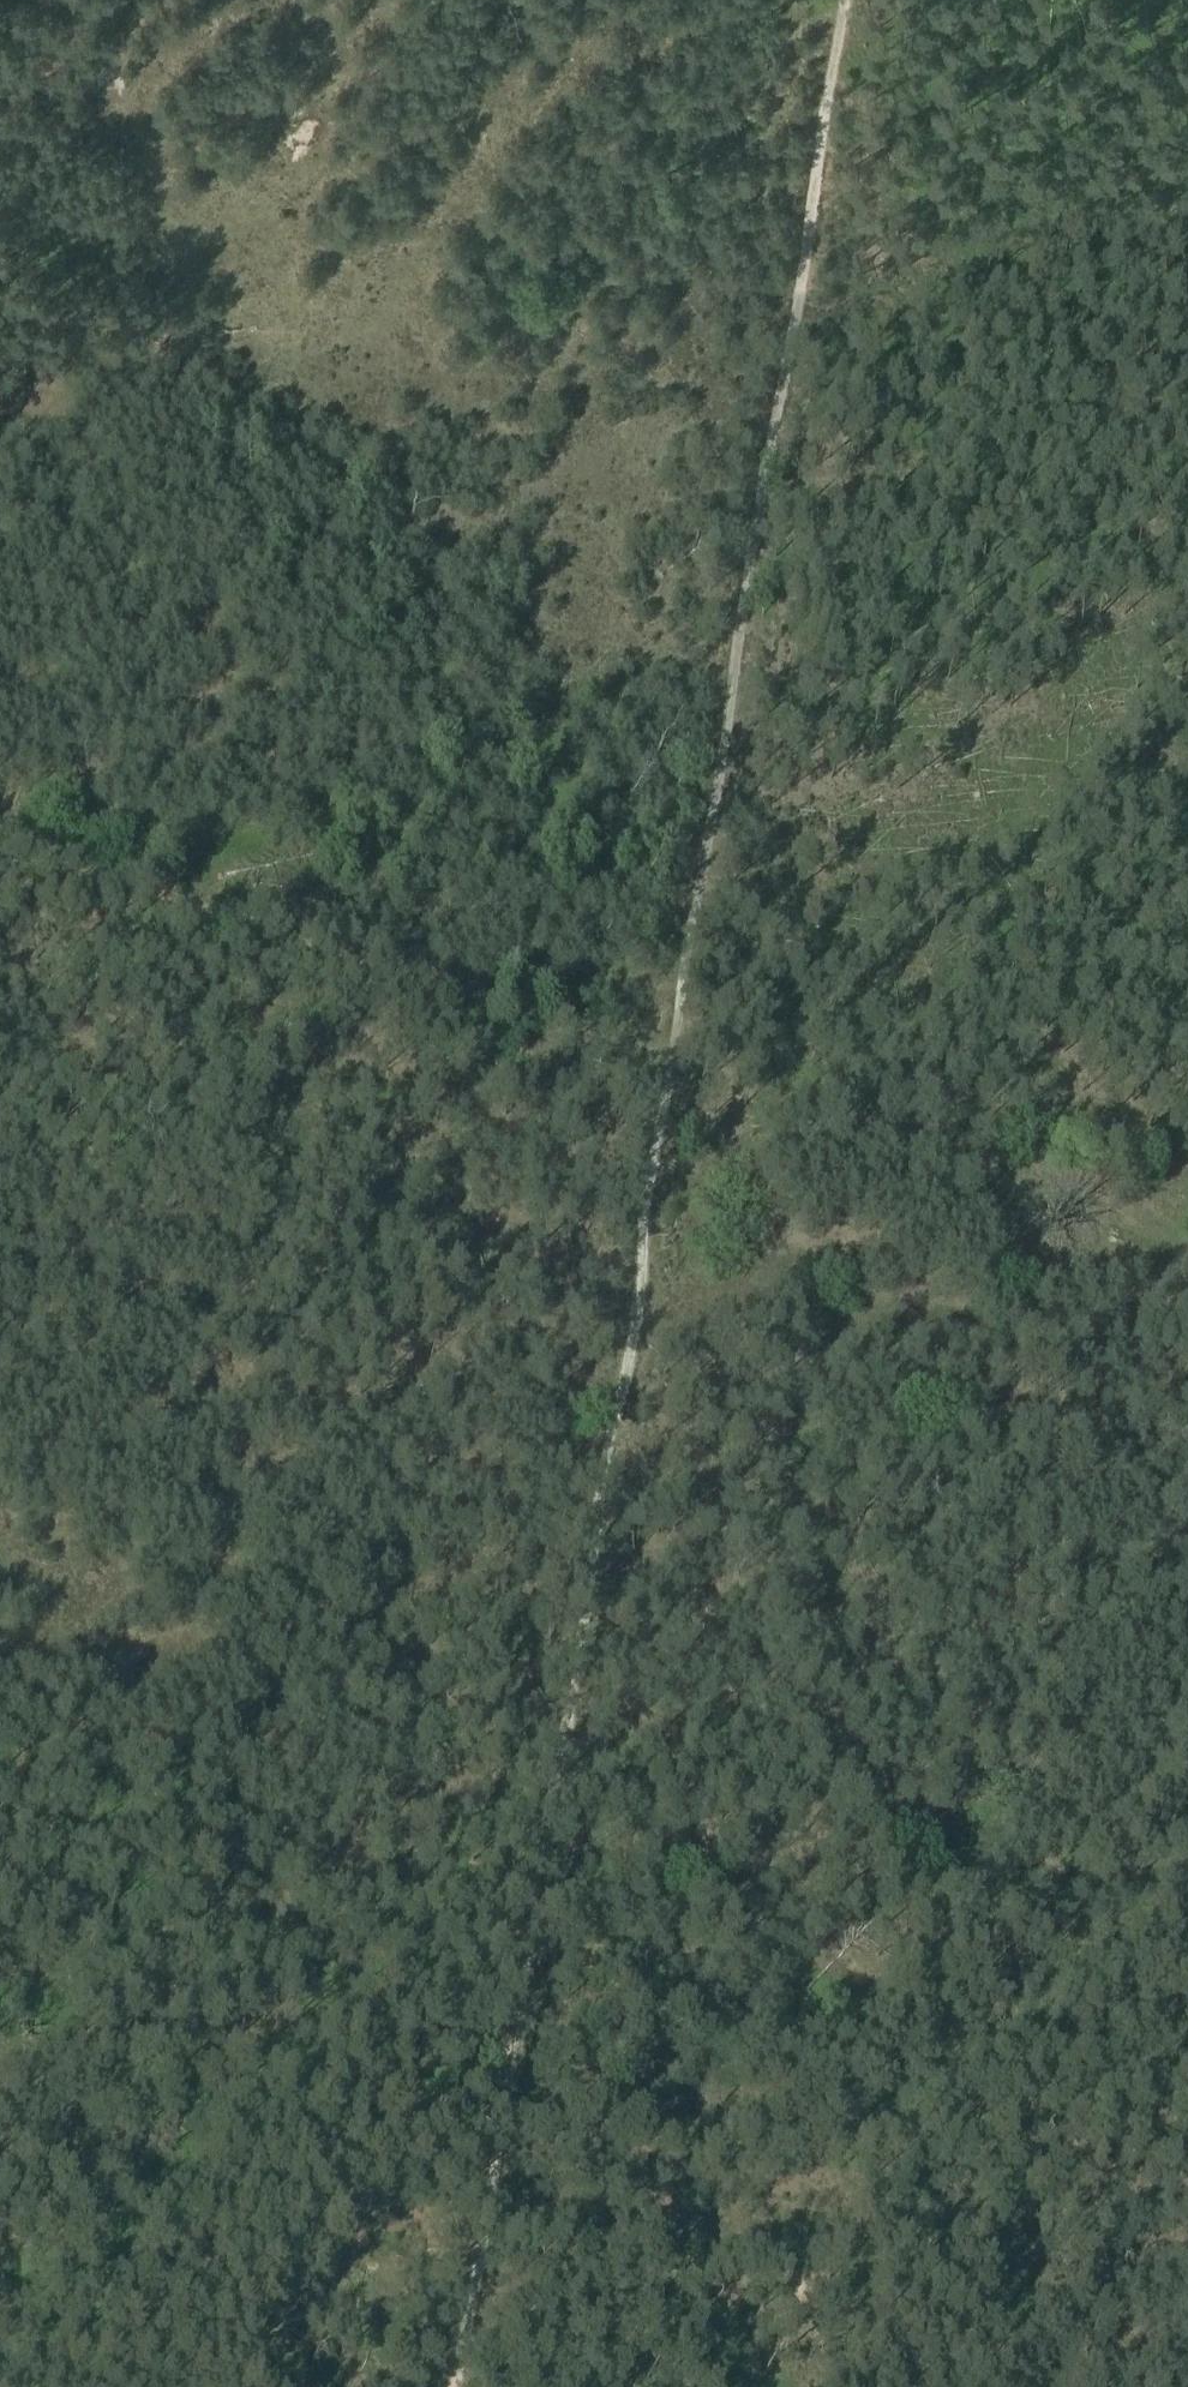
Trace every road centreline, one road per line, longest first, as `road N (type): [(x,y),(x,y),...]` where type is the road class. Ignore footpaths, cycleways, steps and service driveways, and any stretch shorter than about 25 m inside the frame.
road 1 (track): [(841,0),(452,2386)]
road 2 (track): [(0,852),(663,1070)]

